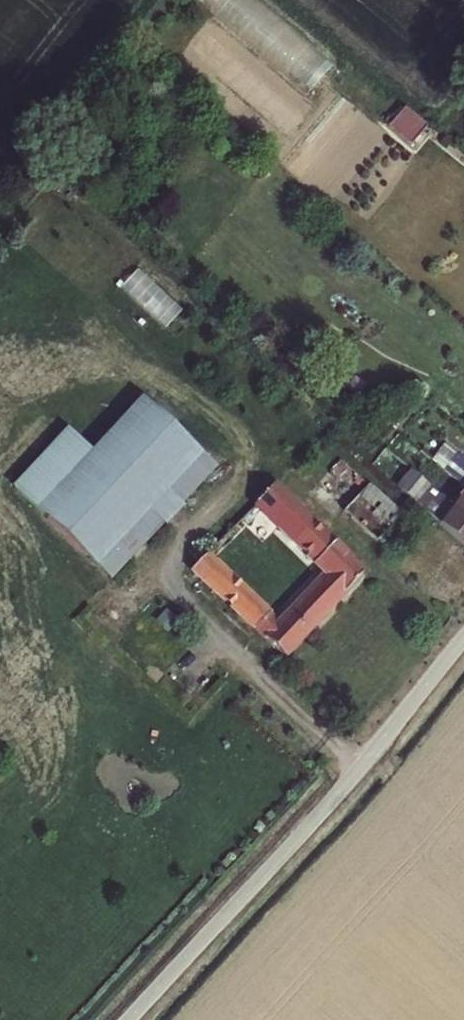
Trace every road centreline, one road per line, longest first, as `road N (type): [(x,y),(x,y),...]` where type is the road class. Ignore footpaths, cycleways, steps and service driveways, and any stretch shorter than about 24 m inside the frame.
road 1 (unclassified): [(463,635),(329,800),(128,1019)]

